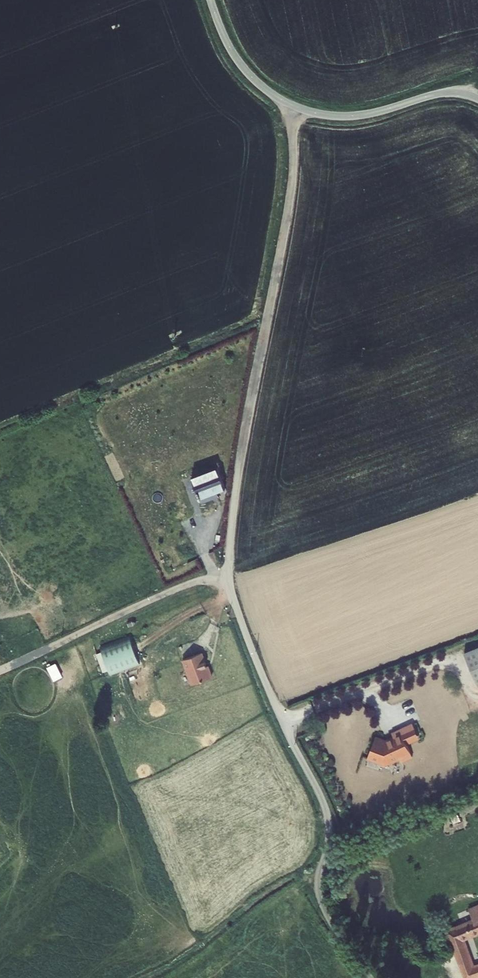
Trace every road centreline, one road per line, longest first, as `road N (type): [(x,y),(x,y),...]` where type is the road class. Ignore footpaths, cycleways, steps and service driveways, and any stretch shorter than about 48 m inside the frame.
road 1 (track): [(228,575),(241,458),(291,195),(292,104)]
road 2 (unclassified): [(228,575),(268,689),(327,814),(321,902),(373,977)]
road 3 (unclassified): [(477,98),(447,92),(348,116),(300,108),(243,68),(211,0)]

